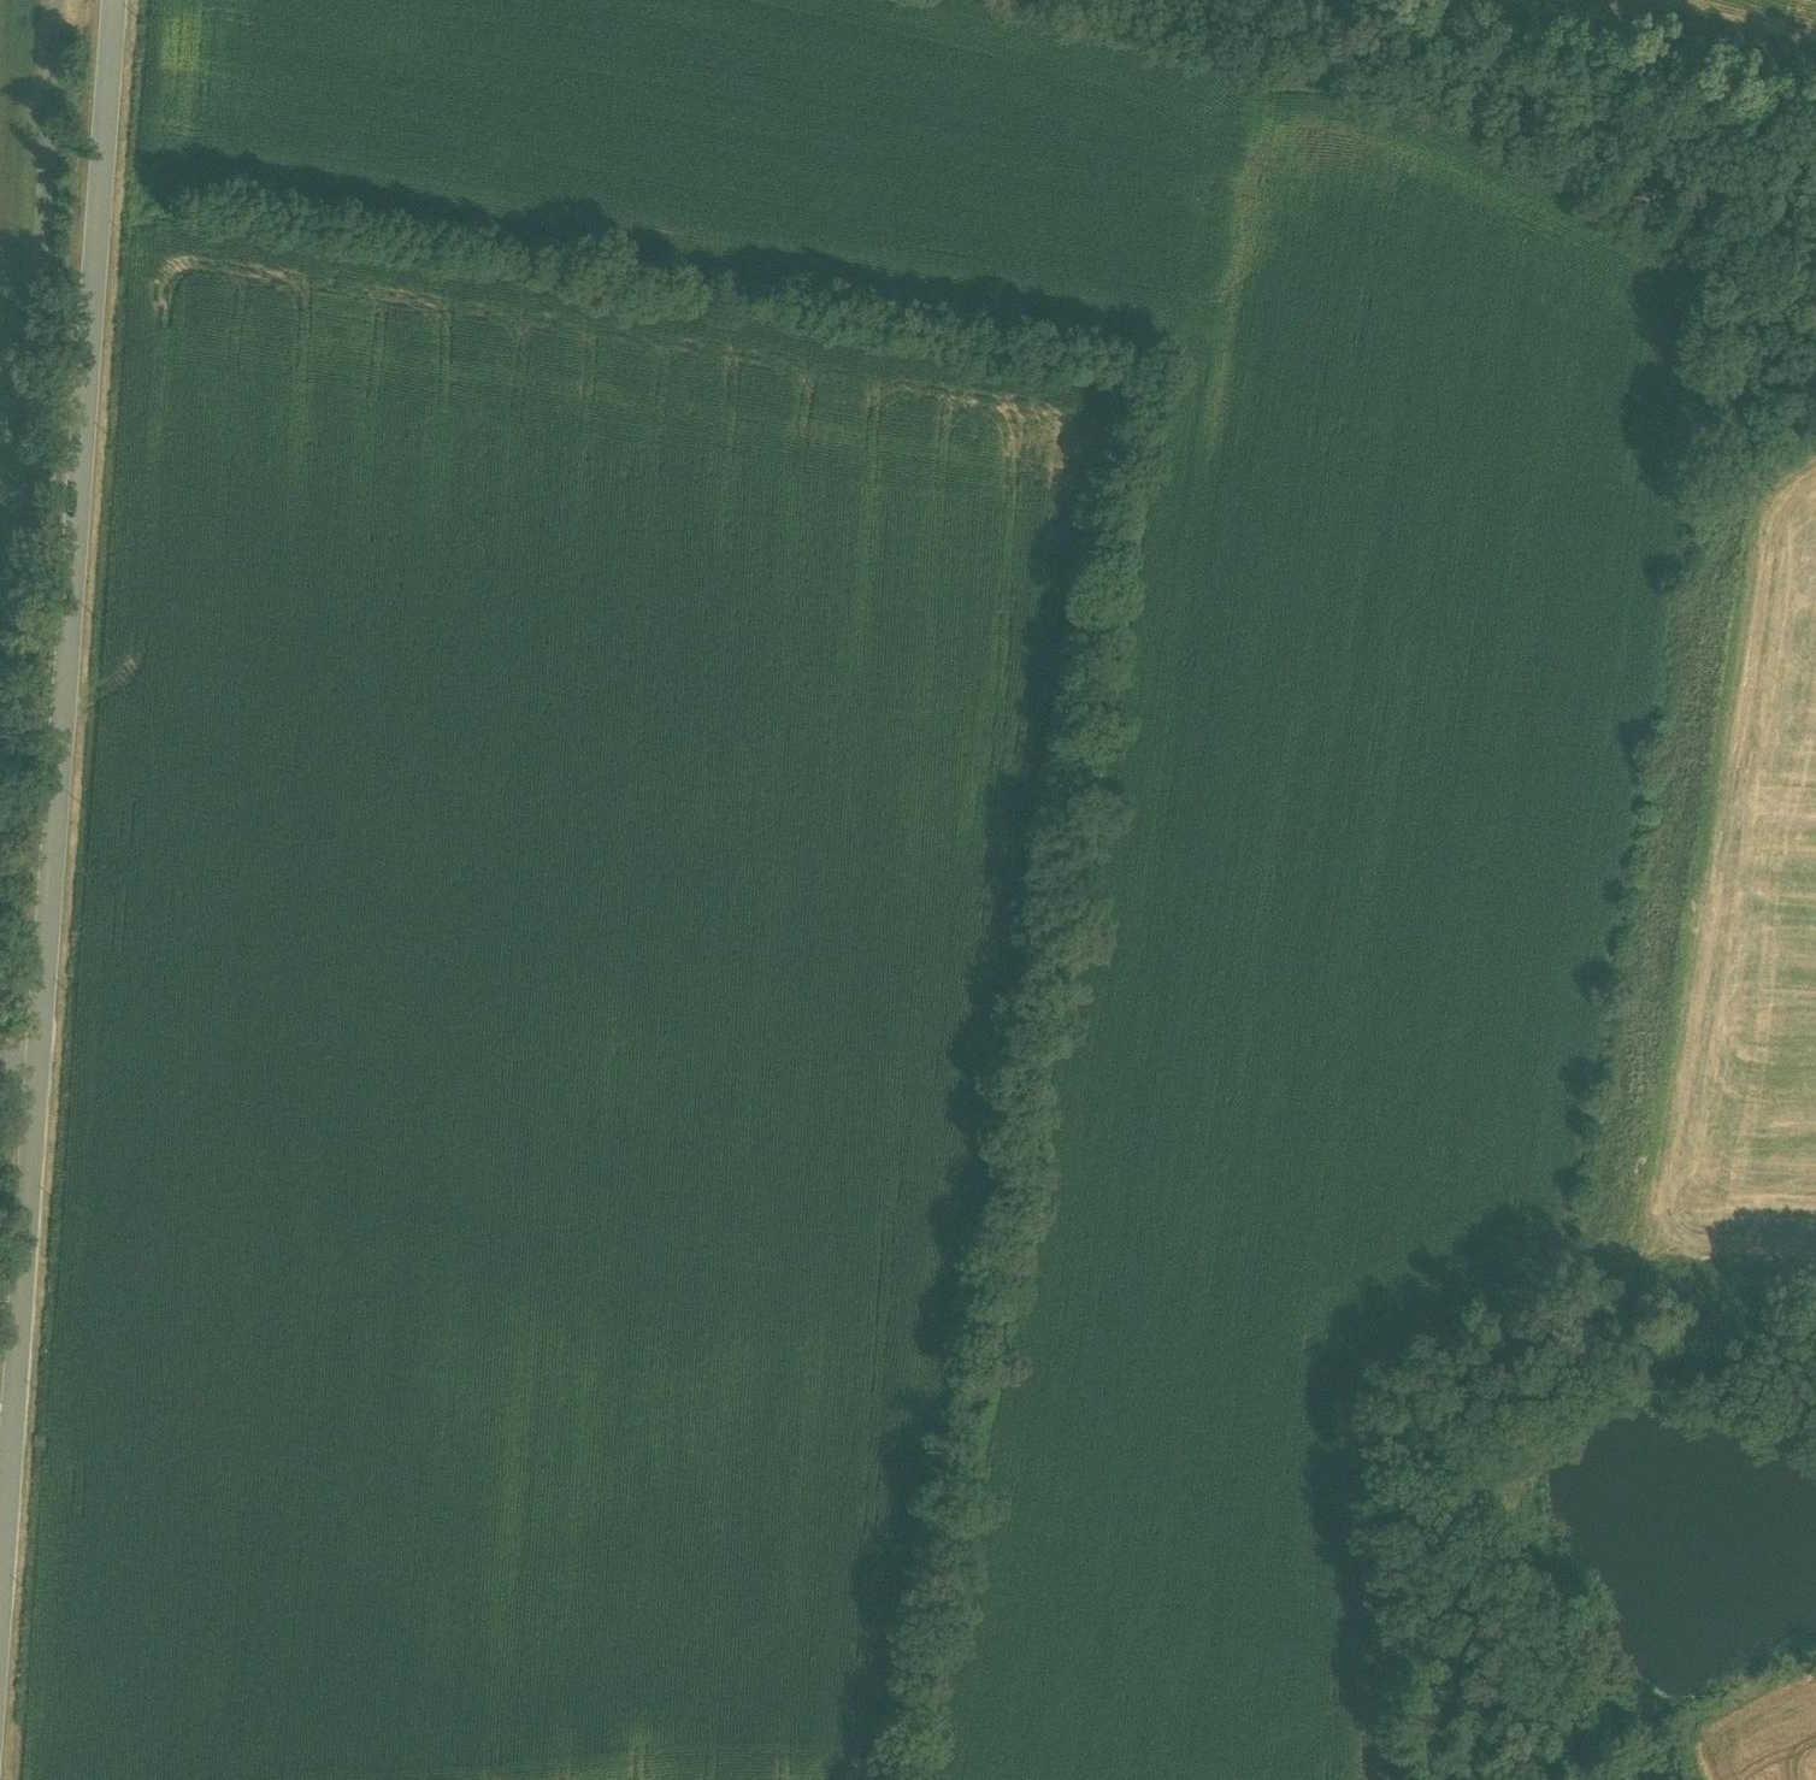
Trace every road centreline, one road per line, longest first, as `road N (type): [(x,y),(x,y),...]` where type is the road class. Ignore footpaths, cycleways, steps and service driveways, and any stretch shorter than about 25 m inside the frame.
road 1 (secondary): [(115,0),(12,1440)]
road 2 (secondary): [(12,1440),(0,1588)]

